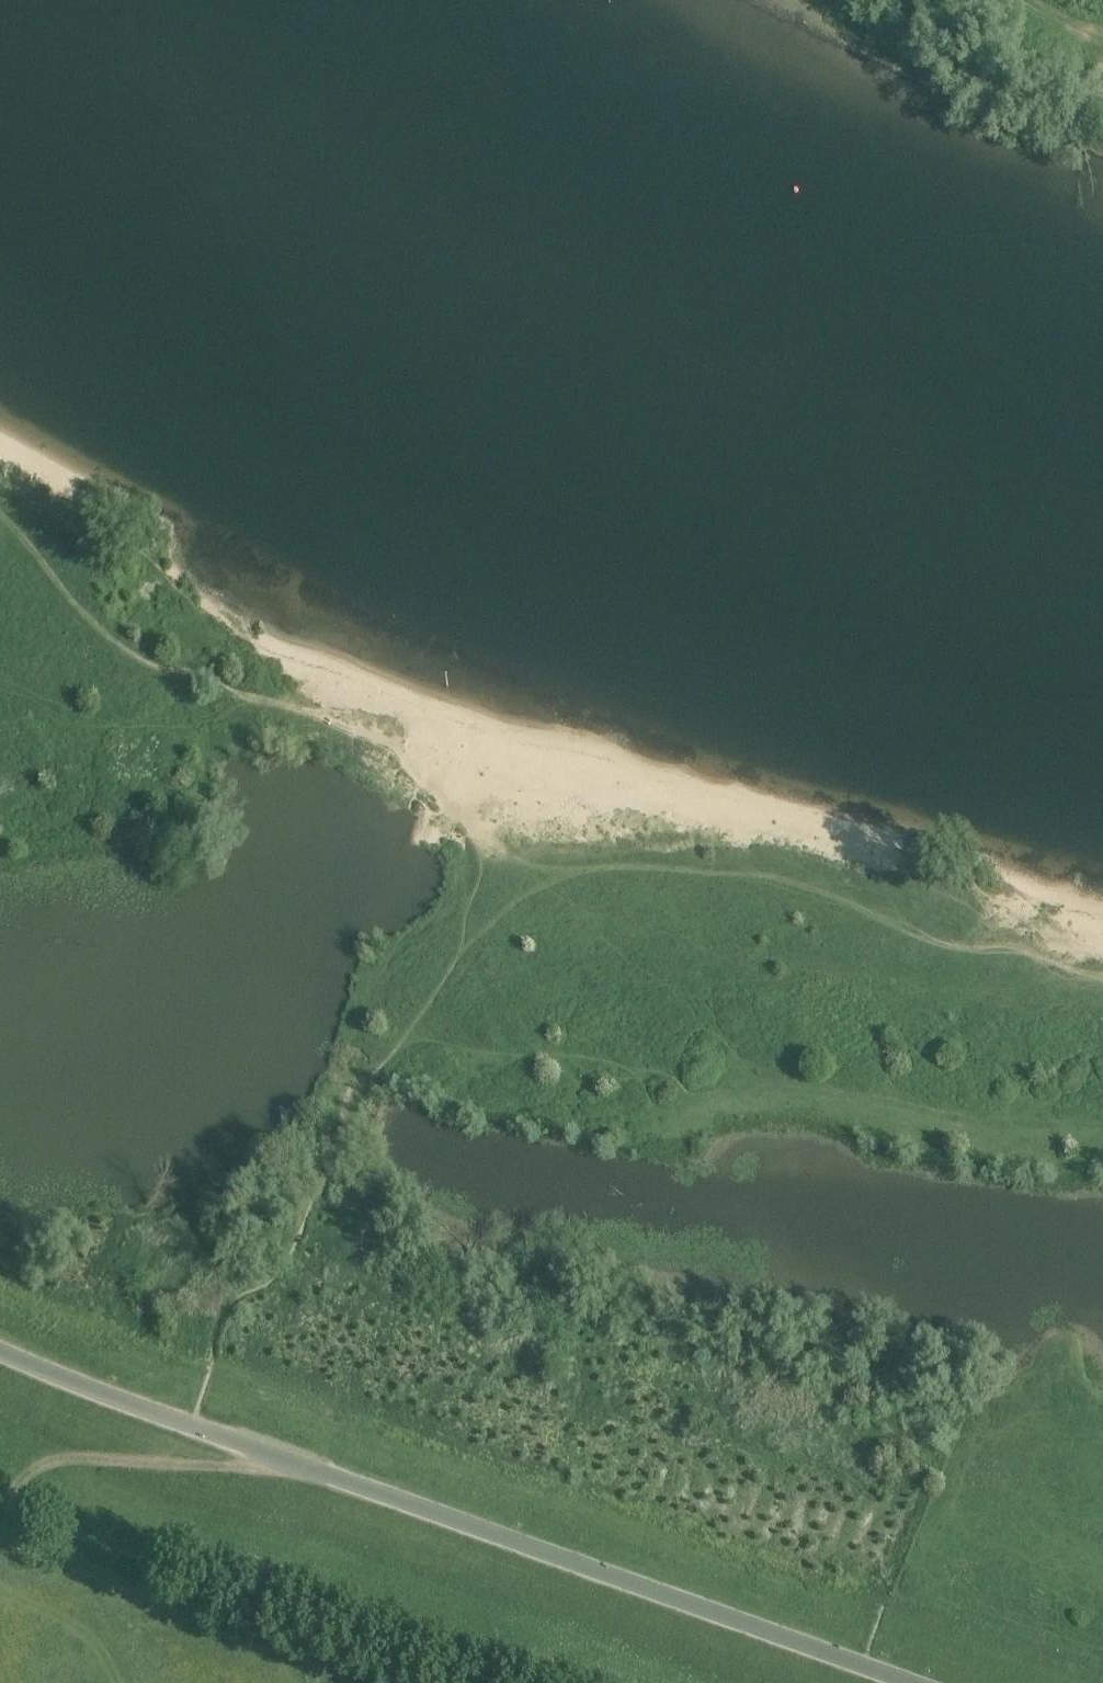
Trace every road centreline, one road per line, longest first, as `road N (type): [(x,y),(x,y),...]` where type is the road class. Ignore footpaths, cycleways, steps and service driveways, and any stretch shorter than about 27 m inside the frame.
road 1 (unclassified): [(910,1682),(0,1349)]
road 2 (track): [(304,1464),(100,1454),(37,1462),(0,1518)]

